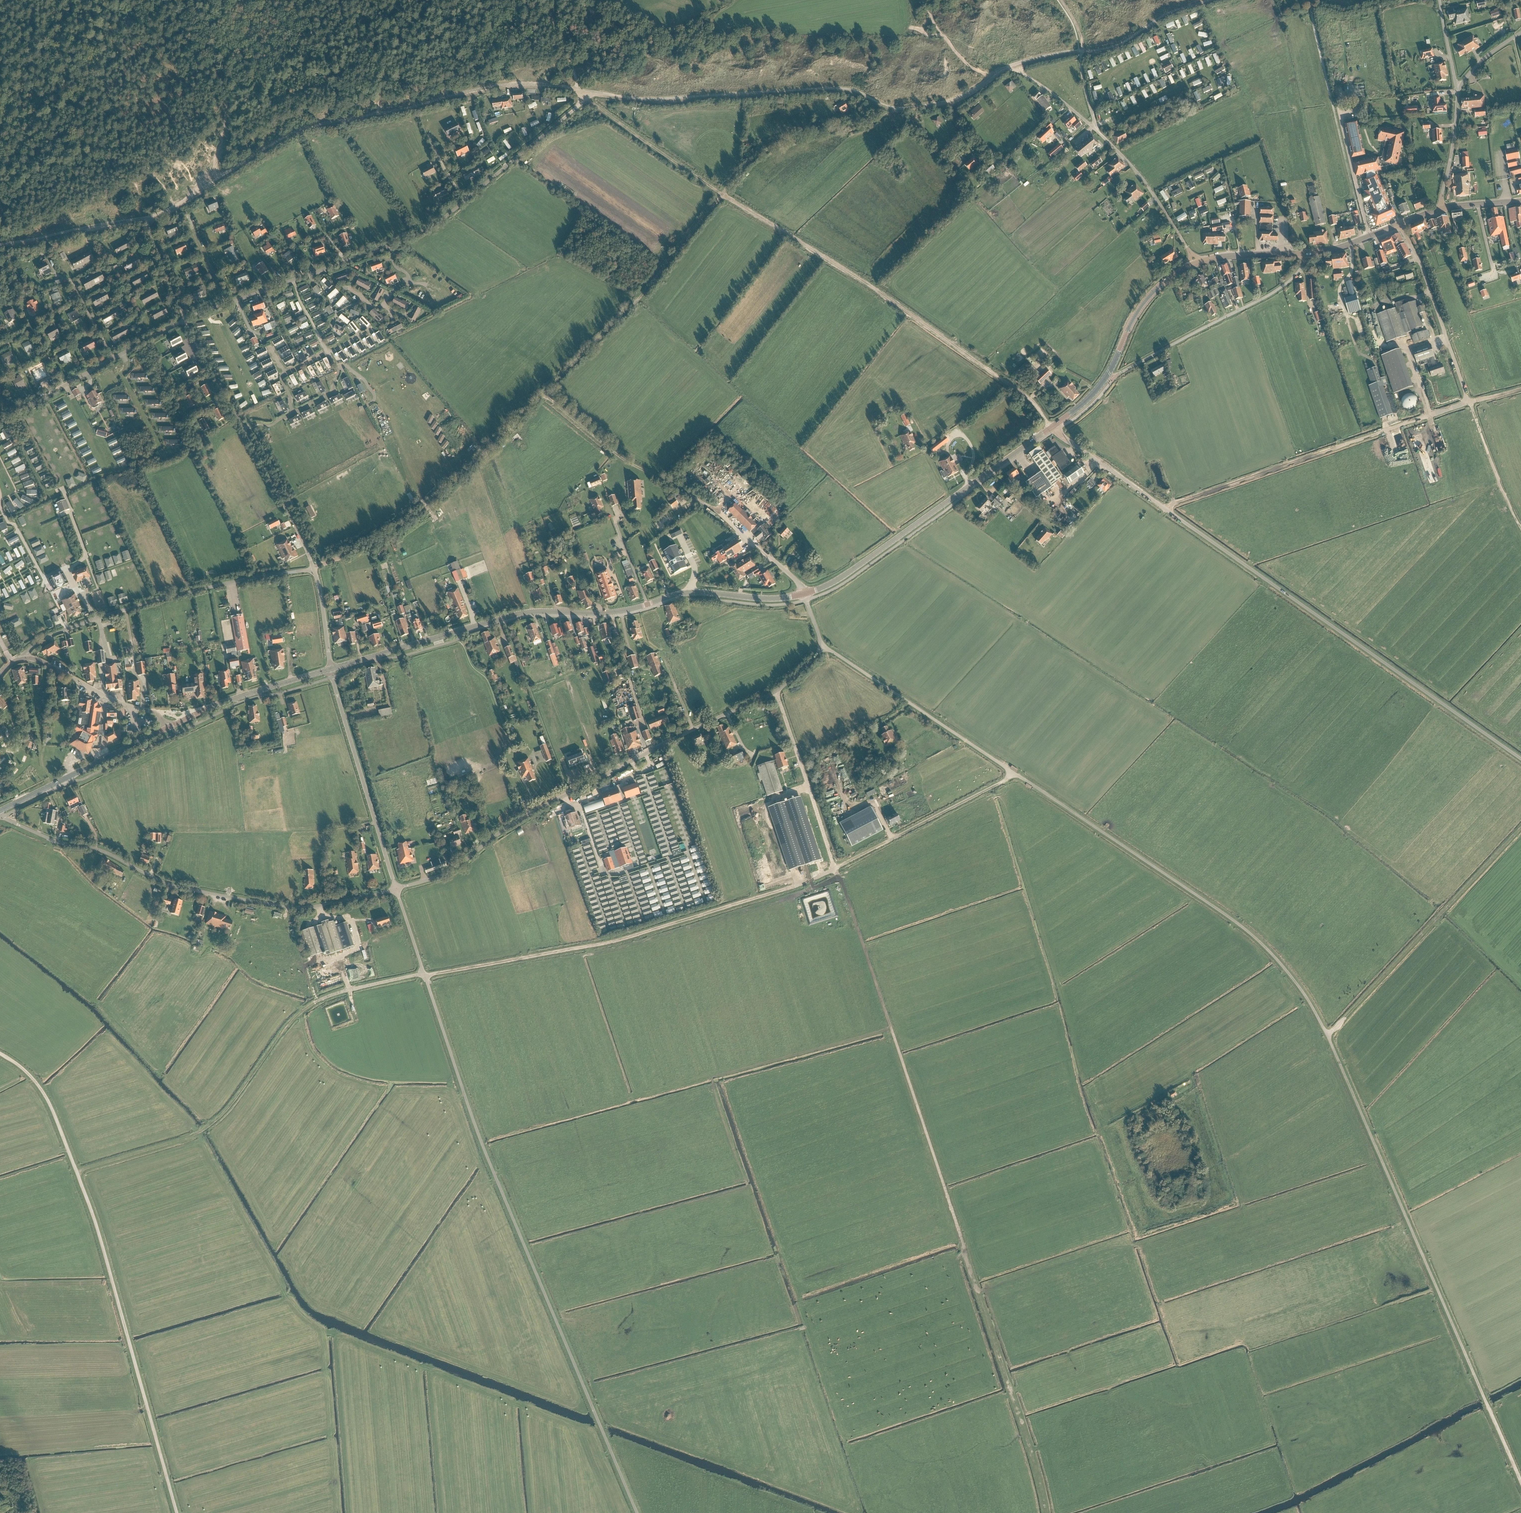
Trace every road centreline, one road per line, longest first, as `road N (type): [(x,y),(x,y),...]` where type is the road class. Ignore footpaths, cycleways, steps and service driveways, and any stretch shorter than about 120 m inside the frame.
road 1 (unclassified): [(1488,1406),(1329,1036),(1280,963),(1211,904),(821,647)]
road 2 (track): [(902,111),(839,92),(657,103),(499,88),(294,135),(147,222),(0,249)]
road 3 (track): [(77,1172),(207,1126),(317,1000),(629,937),(837,870)]
road 4 (track): [(1046,1512),(837,870)]
road 5 (unclassified): [(637,1512),(476,1127),(396,889)]
road 6 (unclassified): [(1520,759),(1052,427)]
road 7 (track): [(722,195),(641,296),(435,501),(384,537),(314,568)]
road 8 (track): [(176,1512),(77,1172),(44,1094),(0,1053)]
road 9 (unclassified): [(396,889),(449,871),(535,811),(776,692),(821,647)]
road 10 (tertiary): [(331,669),(525,613),(612,612),(690,592),(804,594)]
road 11 (unclassified): [(0,816),(209,893),(300,908),(396,889)]
road 12 (track): [(1029,399),(890,299),(722,195)]
road 13 (track): [(1165,510),(1469,402)]
road 14 (residential): [(24,659),(49,638),(118,611),(314,568)]
road 15 (tertiary): [(804,594),(841,577),(1052,427)]
road 16 (track): [(1329,1036),(1520,829)]
road 17 (unclassified): [(314,568),(186,320)]
road 18 (unclassified): [(390,245),(449,214),(595,92)]
road 19 (track): [(1366,238),(1311,13),(1316,0)]
road 20 (unclassified): [(396,889),(331,669)]
road 21 (tertiary): [(1052,427),(1104,380),(1149,297),(1193,265)]
road 22 (tertiary): [(1200,263),(1331,251),(1400,225)]
road 23 (track): [(711,508),(628,463),(544,394)]
road 24 (track): [(902,111),(772,150),(722,195)]
road 25 (track): [(837,870),(1015,774)]
road 26 (track): [(902,111),(961,99),(1015,67),(1083,53)]
road 27 (unclassified): [(1469,402),(1400,225)]
road 28 (tertiary): [(0,811),(166,729)]
road 29 (tertiary): [(166,729),(331,669)]
road 30 (track): [(1287,972),(1281,976),(1300,1002),(1191,1081)]
road 31 (track): [(722,195),(587,99)]
road 32 (residential): [(385,306),(390,322),(329,351),(294,279)]
road 33 (residential): [(166,729),(154,712),(24,659)]
road 34 (unclassified): [(1191,255),(1154,194),(1096,129)]
road 35 (track): [(1083,53),(1115,49),(1164,19),(1220,0)]
road 36 (track): [(1520,528),(1469,402)]
road 37 (unclassified): [(804,594),(711,508)]

